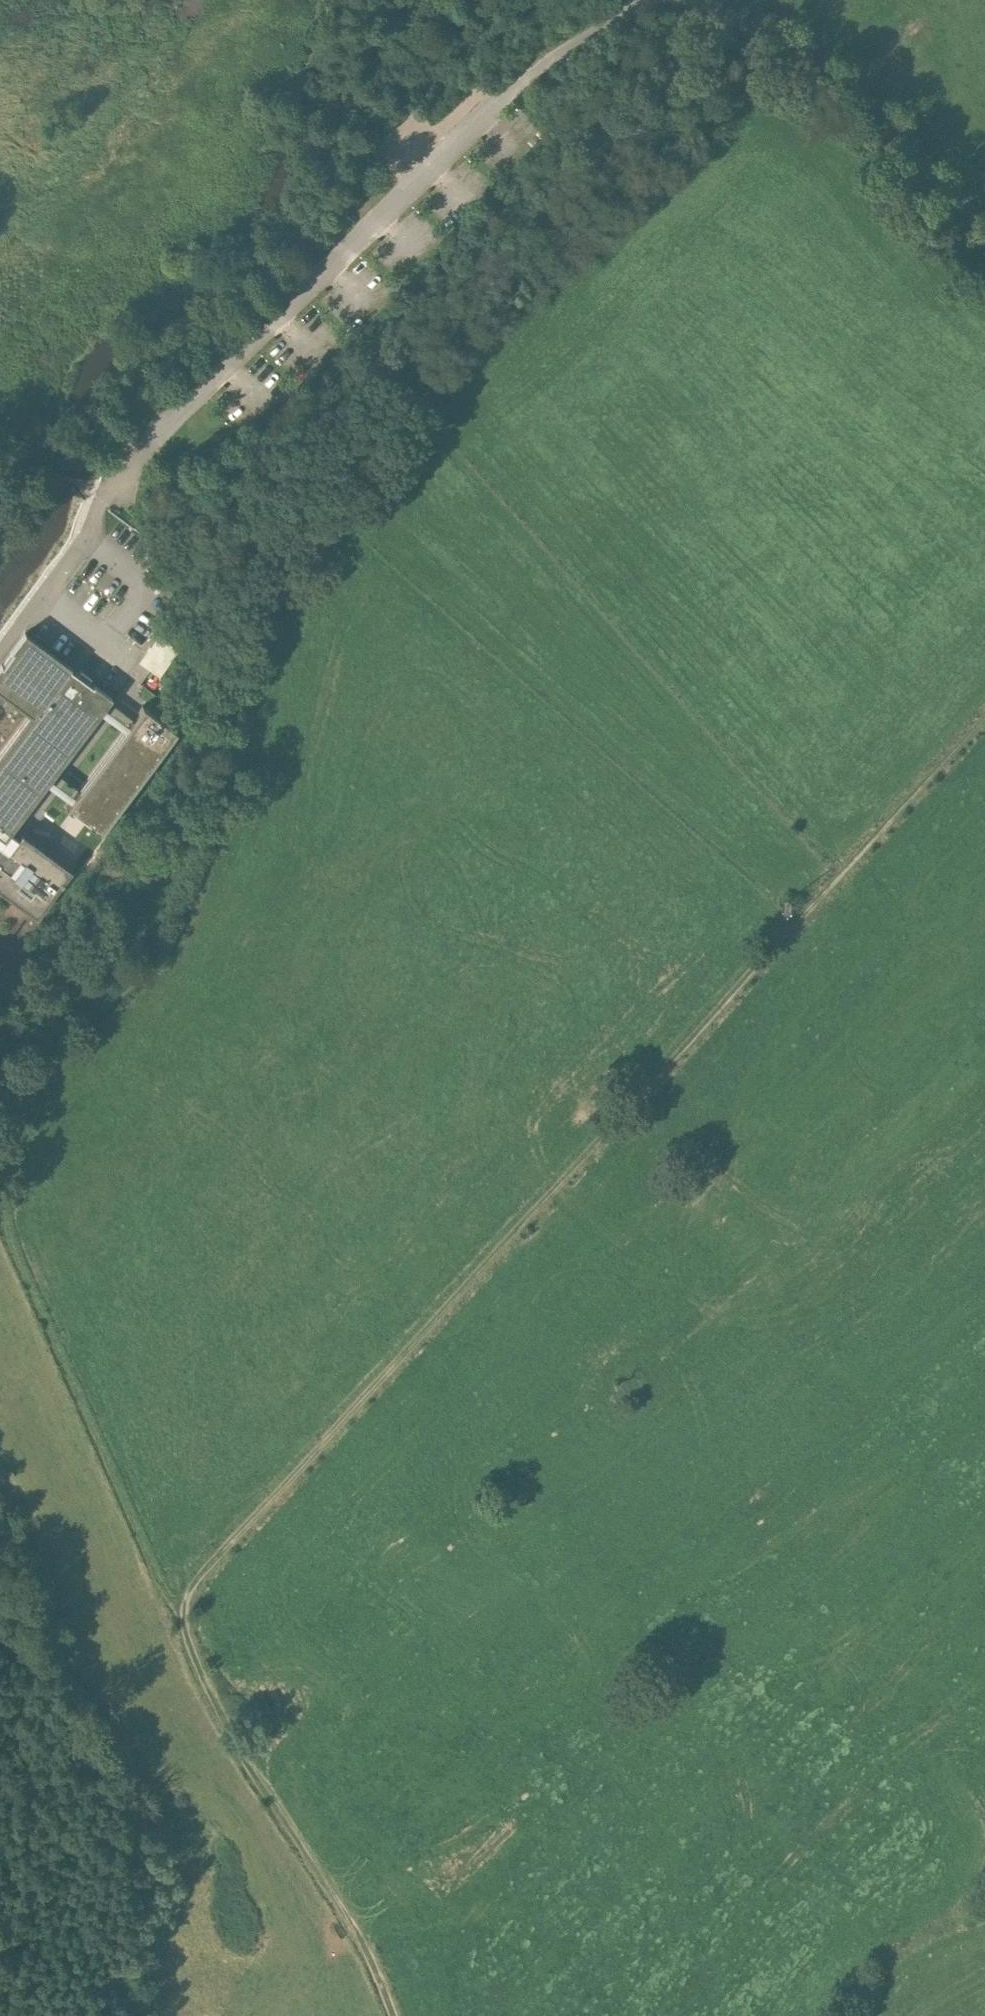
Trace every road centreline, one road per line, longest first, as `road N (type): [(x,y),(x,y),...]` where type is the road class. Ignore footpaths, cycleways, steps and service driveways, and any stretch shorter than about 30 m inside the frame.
road 1 (track): [(984,720),(180,1612)]
road 2 (track): [(180,1612),(375,2015)]
road 3 (unclassified): [(689,0),(859,107),(984,226)]

